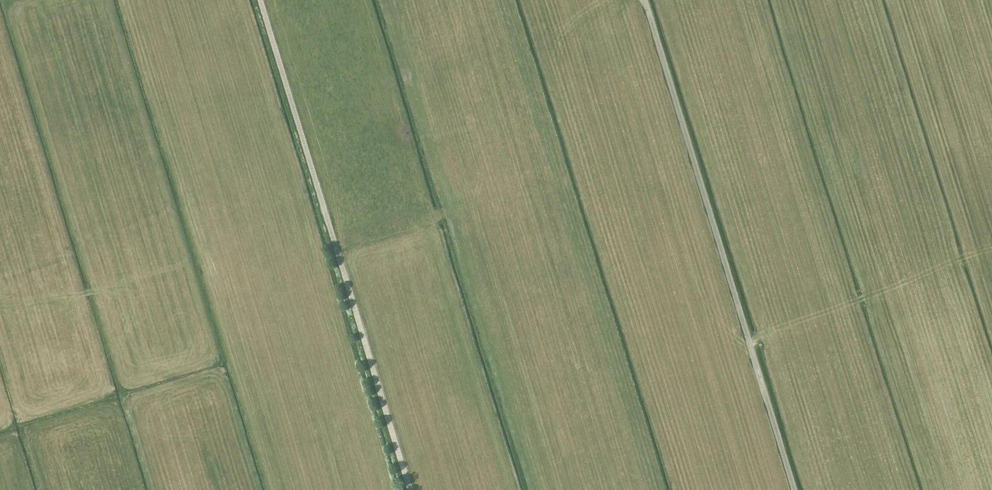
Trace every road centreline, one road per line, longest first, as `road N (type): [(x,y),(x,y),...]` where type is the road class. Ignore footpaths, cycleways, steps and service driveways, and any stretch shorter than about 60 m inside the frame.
road 1 (track): [(644,0),(794,489)]
road 2 (track): [(409,489),(260,0)]

